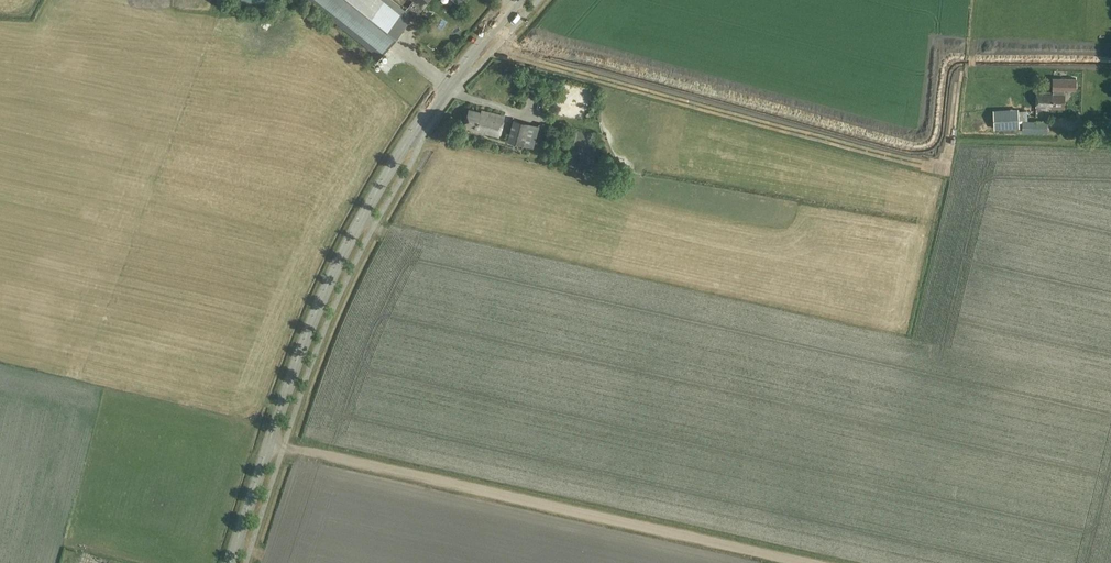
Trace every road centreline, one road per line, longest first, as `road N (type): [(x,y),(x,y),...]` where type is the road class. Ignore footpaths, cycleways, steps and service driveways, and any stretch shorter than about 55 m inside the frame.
road 1 (tertiary): [(230,562),(345,247),(420,121),(517,0)]
road 2 (track): [(807,562),(268,443)]

